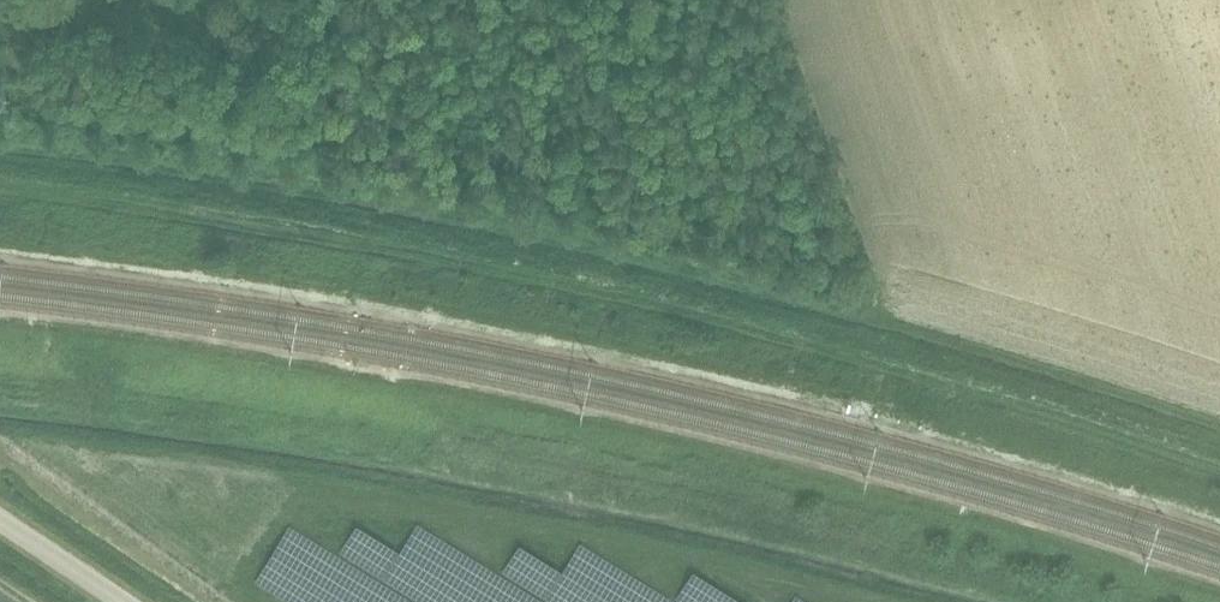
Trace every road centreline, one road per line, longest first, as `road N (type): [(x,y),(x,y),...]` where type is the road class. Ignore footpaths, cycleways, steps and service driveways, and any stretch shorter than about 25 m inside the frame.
road 1 (unclassified): [(123,601),(0,521)]

